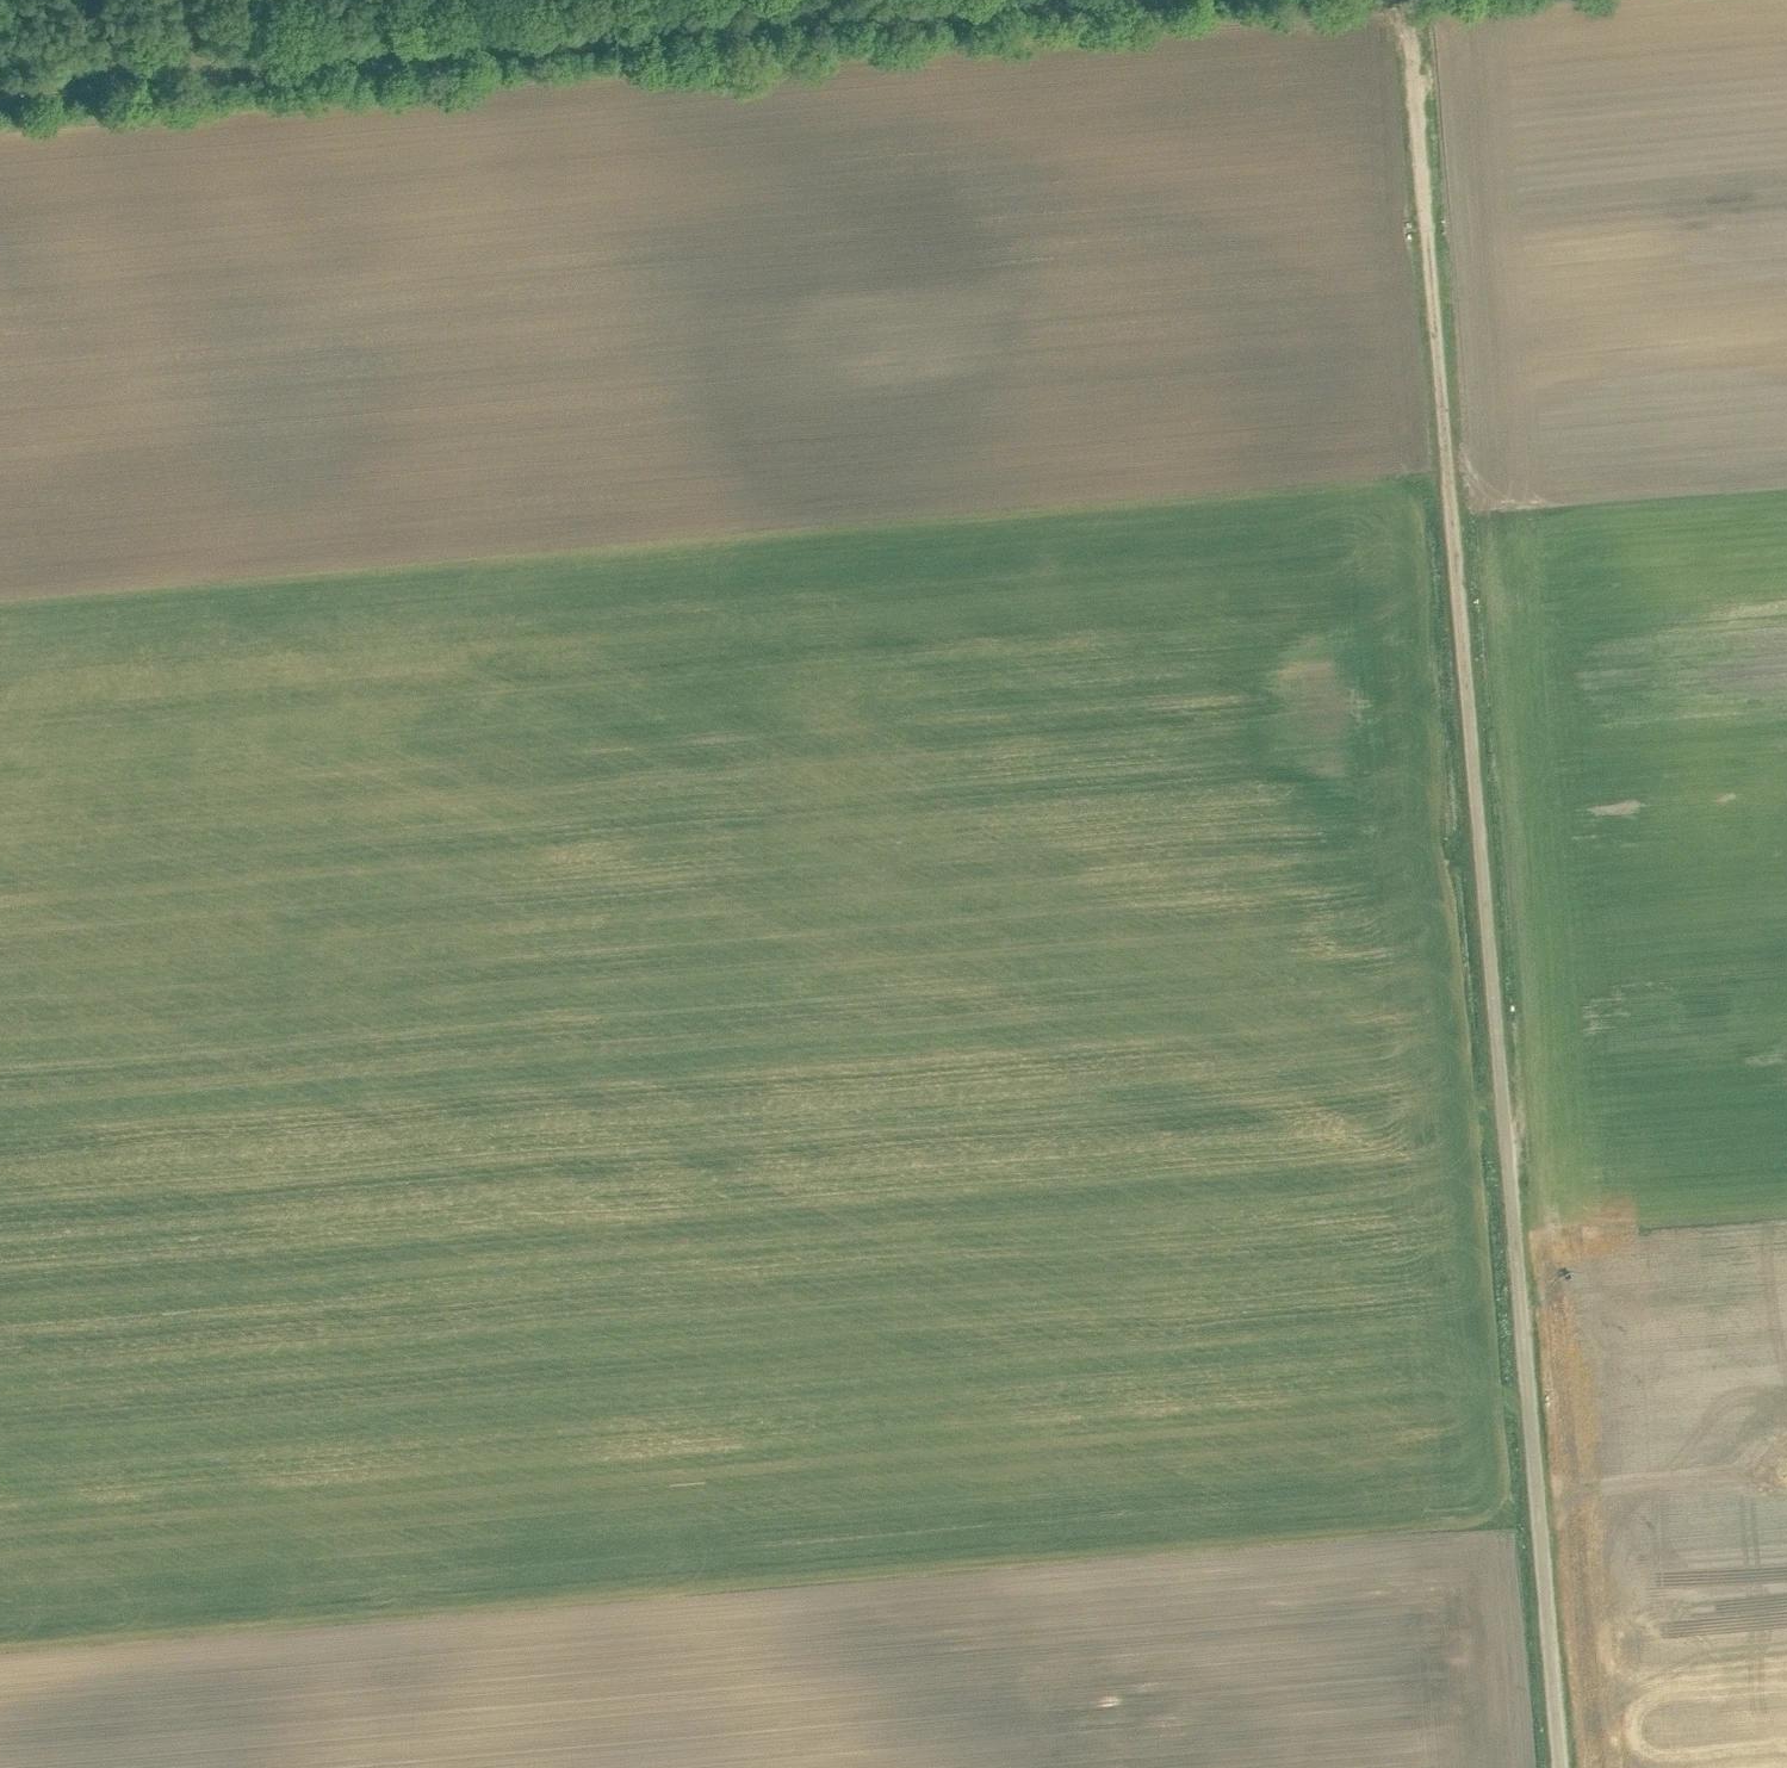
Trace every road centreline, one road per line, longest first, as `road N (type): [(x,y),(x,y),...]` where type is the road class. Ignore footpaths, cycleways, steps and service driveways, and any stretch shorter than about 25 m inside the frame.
road 1 (track): [(1405,0),(1559,1767)]
road 2 (track): [(0,98),(1129,0)]

